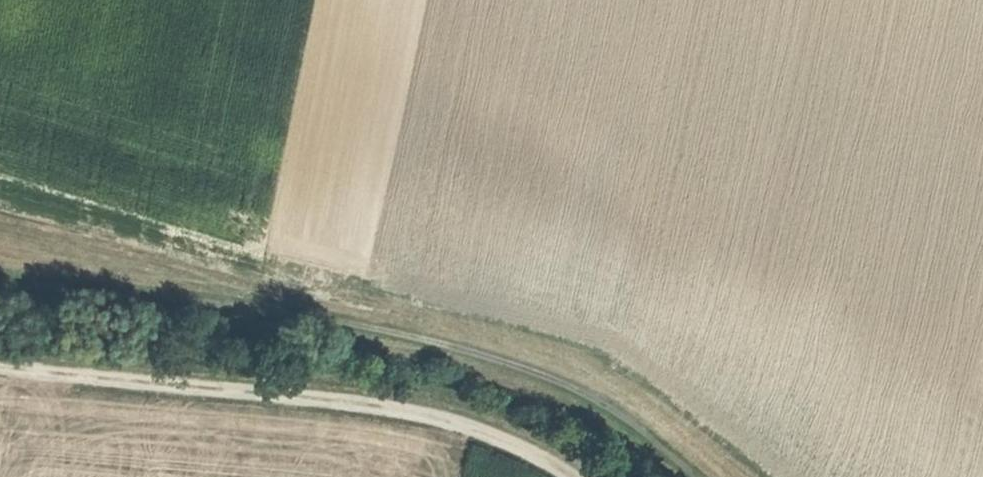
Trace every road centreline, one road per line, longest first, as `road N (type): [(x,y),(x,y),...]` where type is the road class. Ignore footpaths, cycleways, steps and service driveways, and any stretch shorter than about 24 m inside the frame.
road 1 (track): [(687,476),(595,410),(471,359),(386,338),(0,287)]
road 2 (track): [(574,476),(510,444),(425,420),(0,370)]

